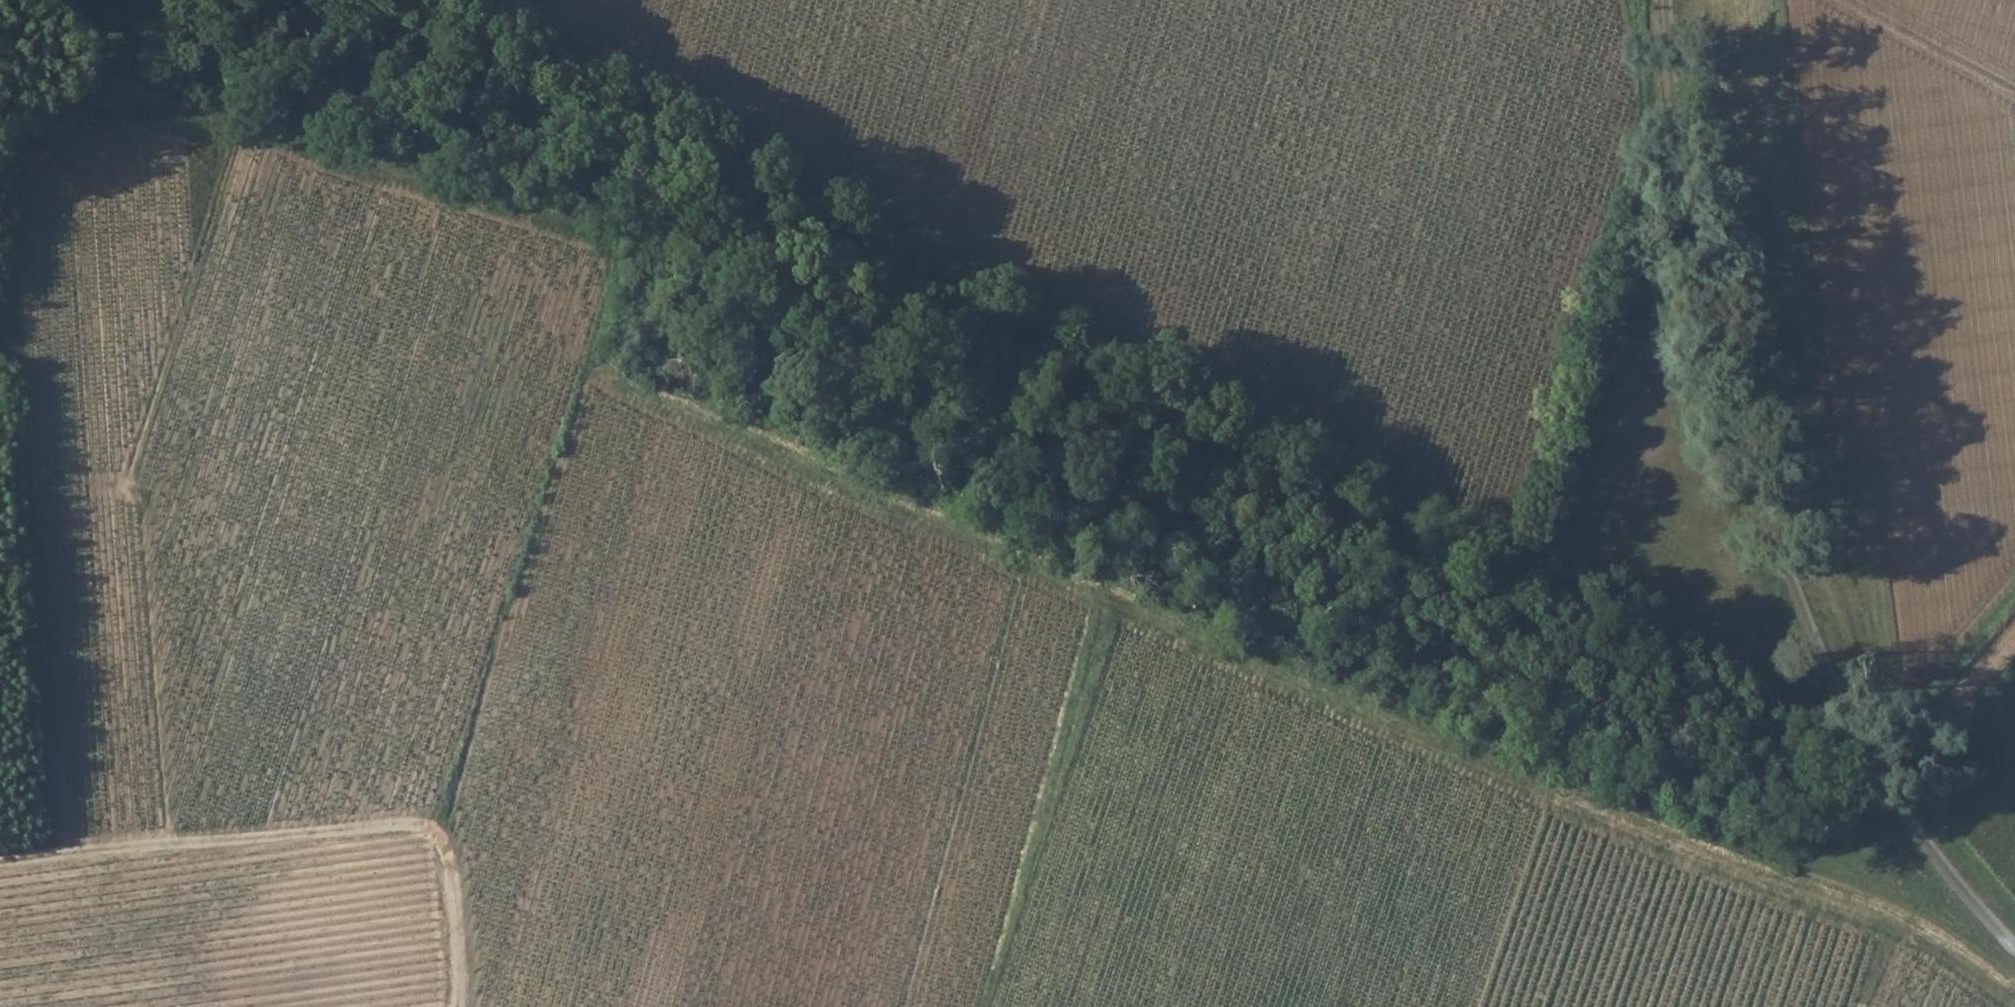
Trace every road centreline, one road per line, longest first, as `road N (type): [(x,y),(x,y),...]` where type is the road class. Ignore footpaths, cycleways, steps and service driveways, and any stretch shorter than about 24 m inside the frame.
road 1 (track): [(2014,948),(1972,908),(1865,751),(1780,548),(1709,304),(1668,87),(1666,0)]
road 2 (track): [(458,1006),(438,821),(0,873)]

